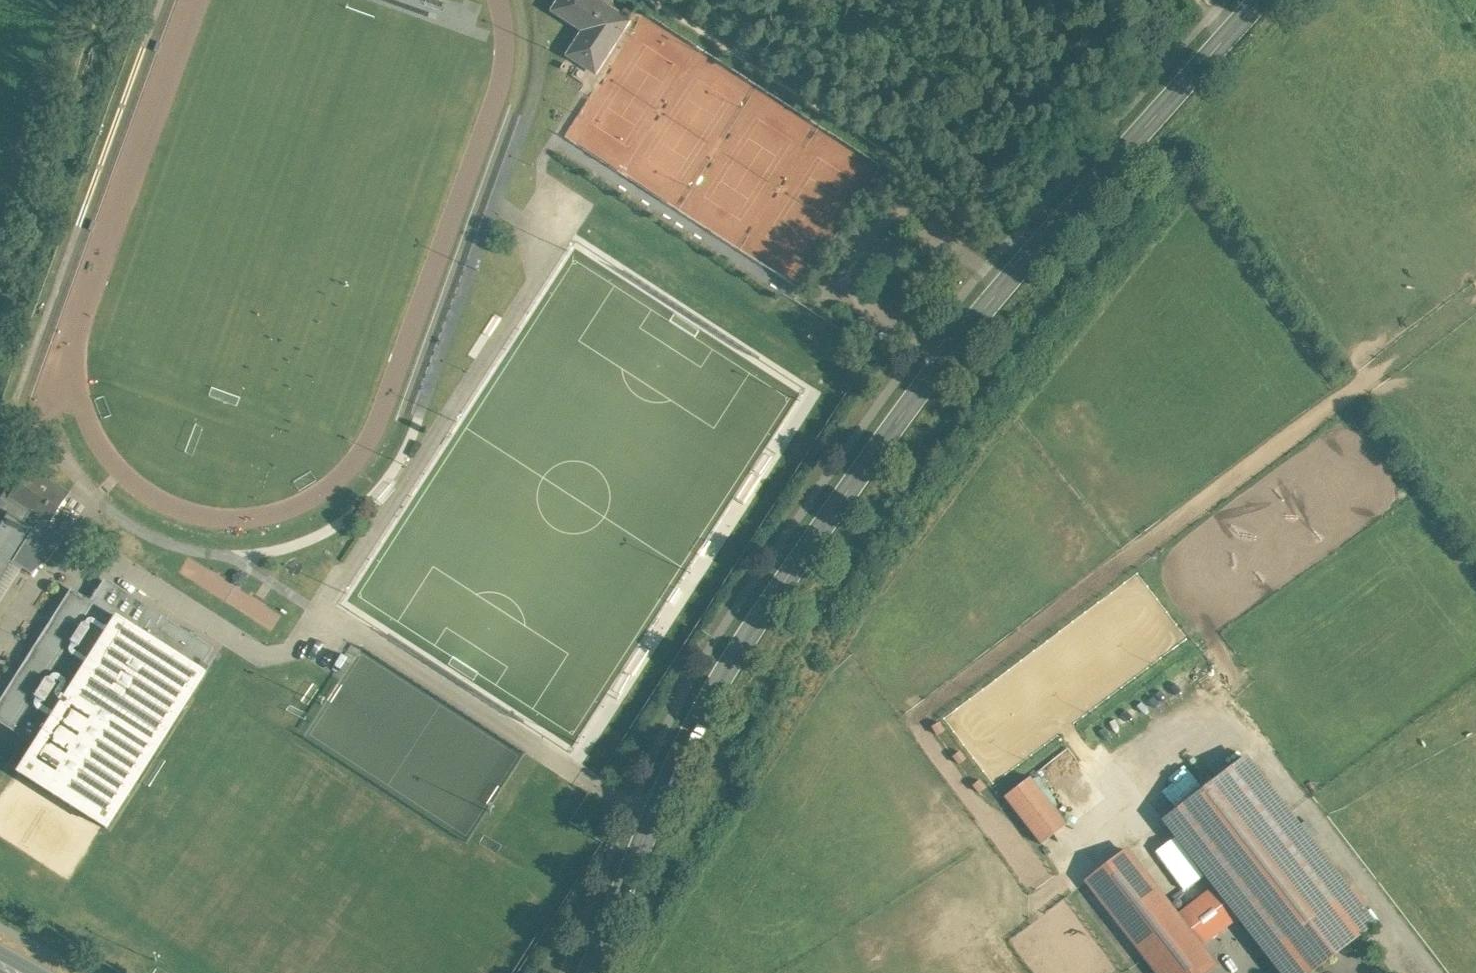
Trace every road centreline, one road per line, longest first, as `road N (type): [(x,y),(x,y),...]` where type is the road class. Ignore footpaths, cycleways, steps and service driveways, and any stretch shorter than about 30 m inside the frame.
road 1 (secondary): [(592,972),(697,722),(780,586),(1004,285),(1259,0)]

